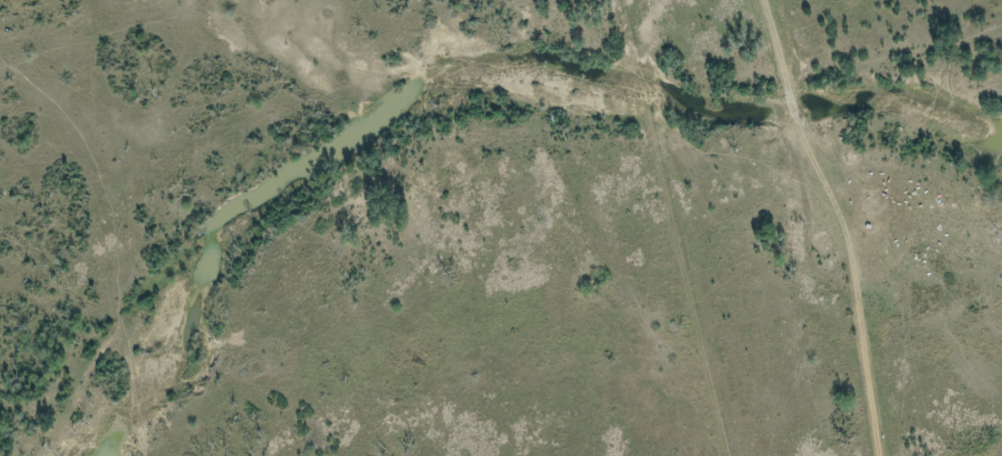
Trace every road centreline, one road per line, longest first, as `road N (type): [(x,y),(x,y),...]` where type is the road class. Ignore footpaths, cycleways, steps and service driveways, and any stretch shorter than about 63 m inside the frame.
road 1 (track): [(765,0),(891,384),(895,455)]

